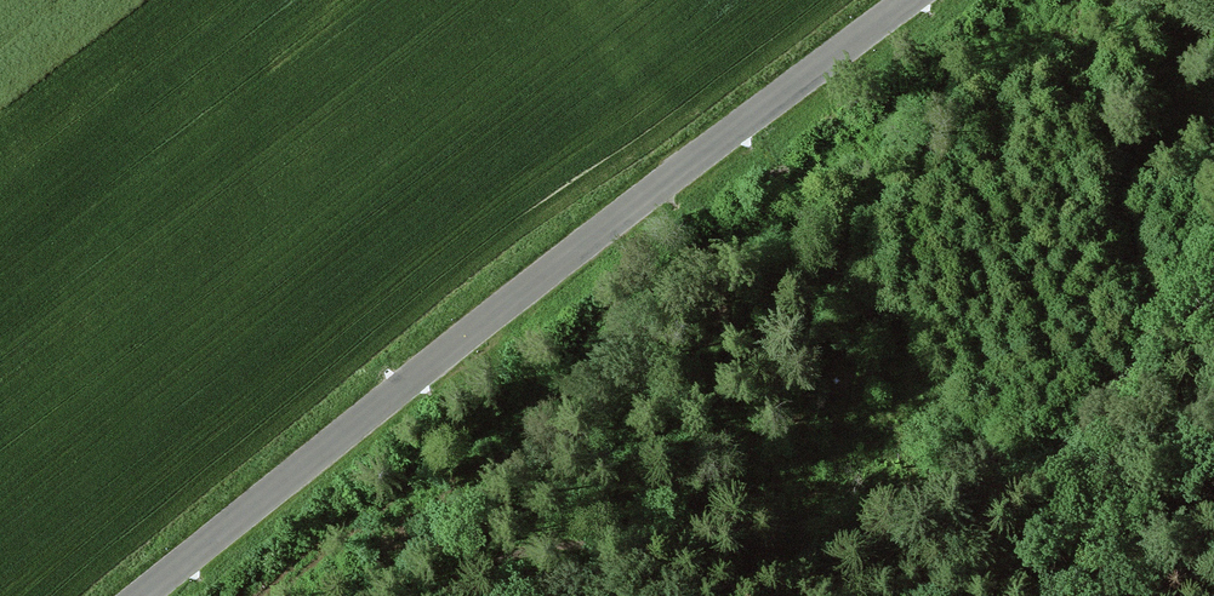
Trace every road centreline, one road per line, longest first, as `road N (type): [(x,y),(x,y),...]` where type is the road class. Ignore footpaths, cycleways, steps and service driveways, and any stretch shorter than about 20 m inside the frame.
road 1 (tertiary): [(909,0),(545,273),(138,595)]
road 2 (track): [(452,595),(504,557),(557,541),(667,544),(808,571),(951,534),(1067,442),(1213,293)]

